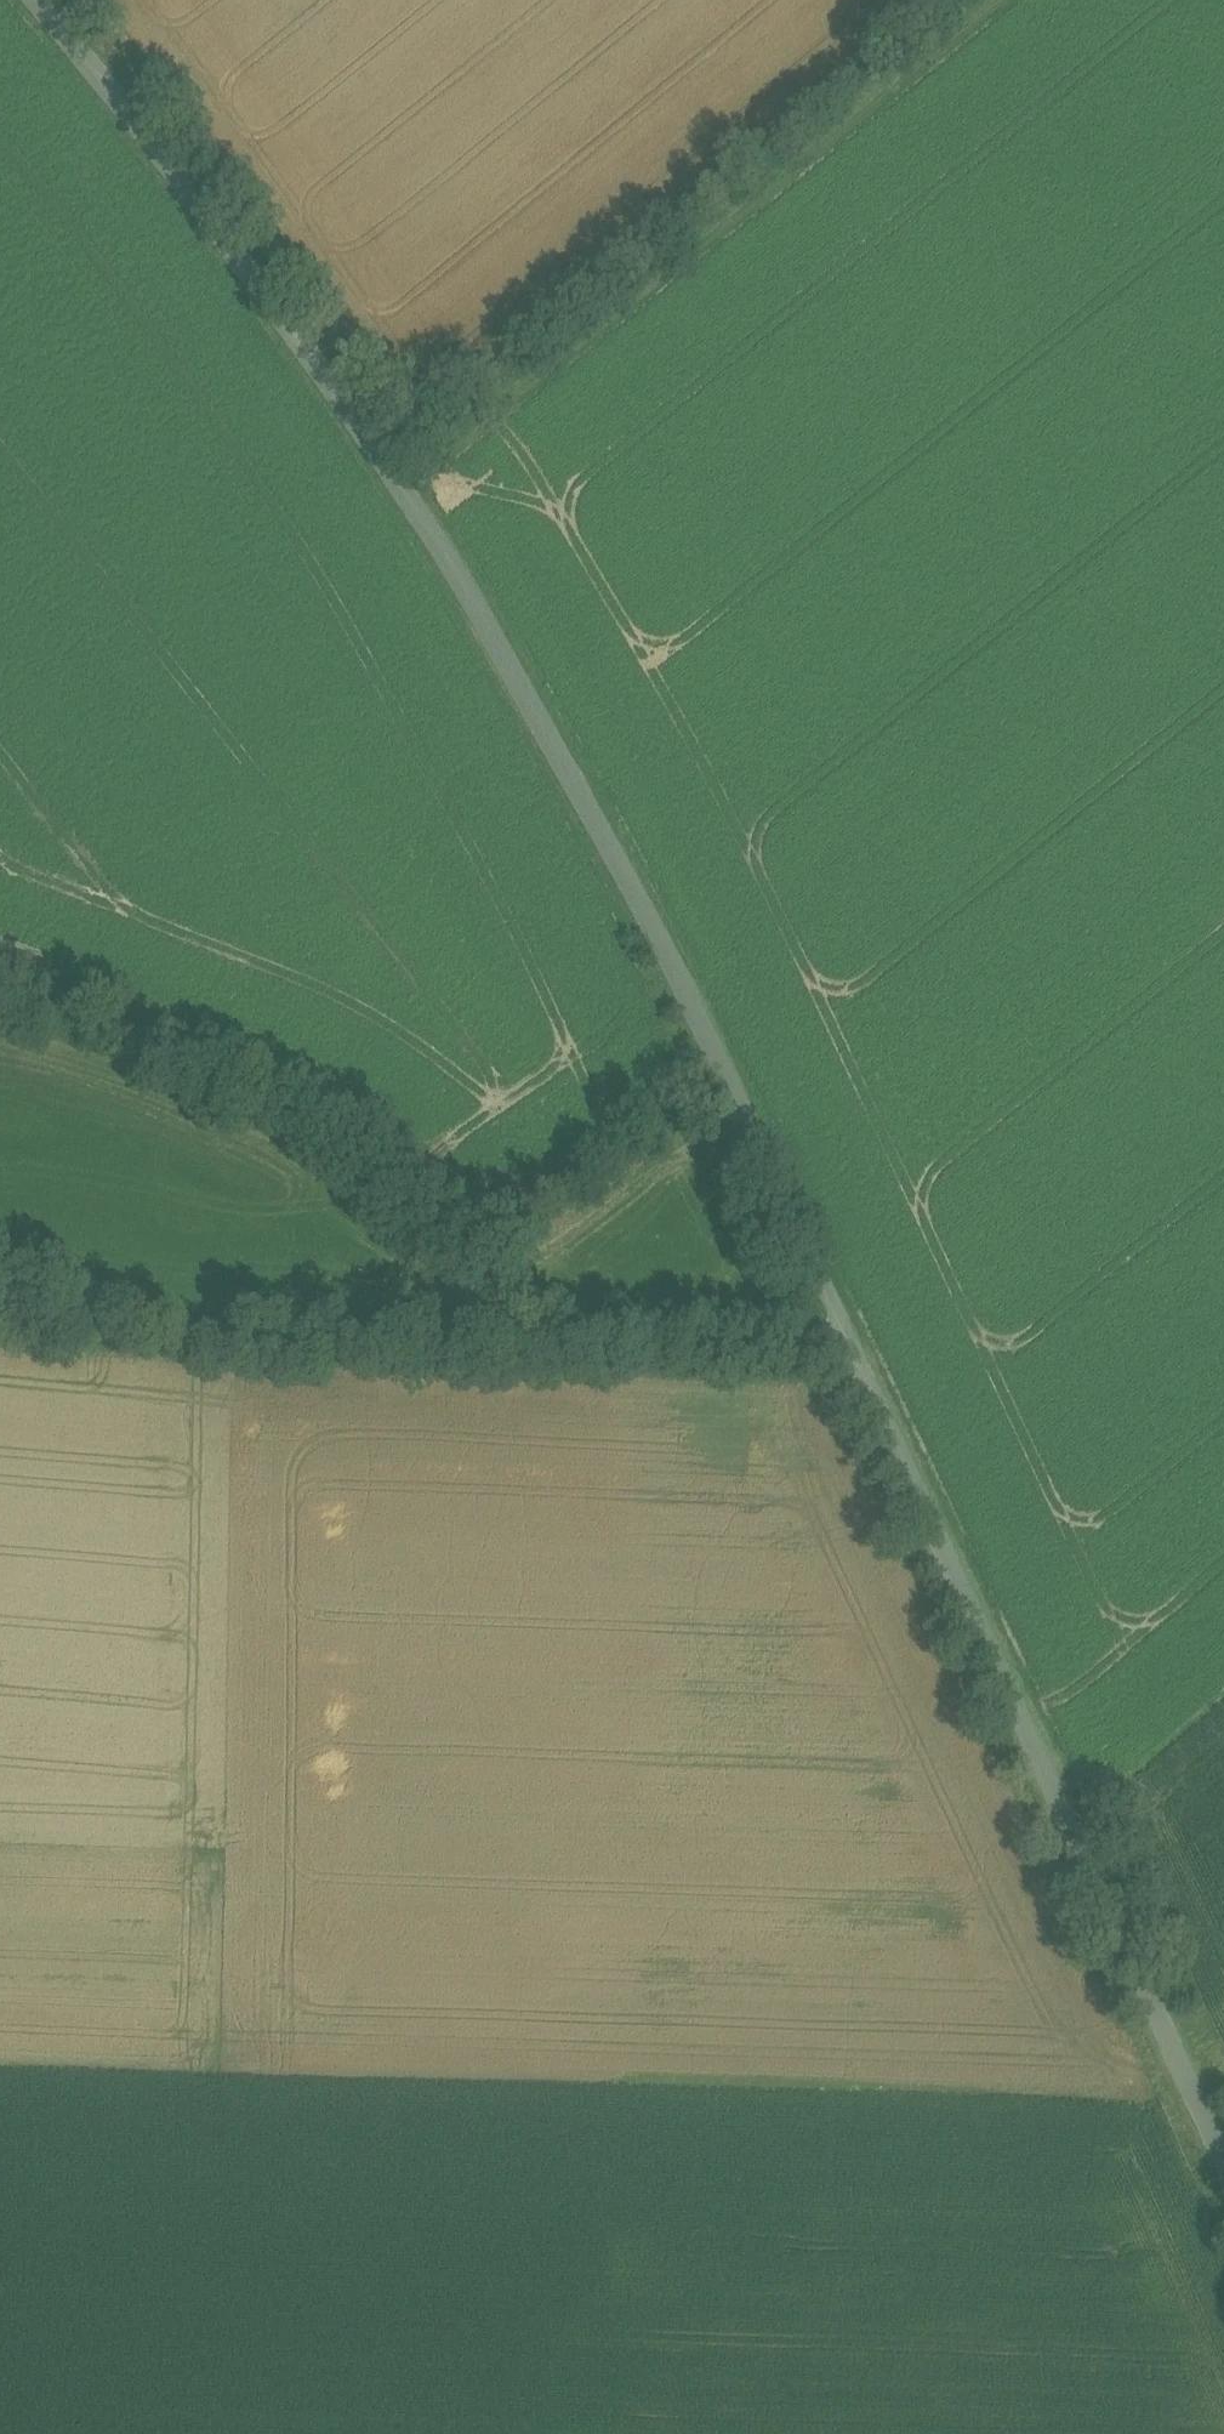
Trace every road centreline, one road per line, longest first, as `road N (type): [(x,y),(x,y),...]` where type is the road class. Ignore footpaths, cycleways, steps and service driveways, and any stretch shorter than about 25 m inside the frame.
road 1 (unclassified): [(30,0),(113,94),(460,578),(841,1322),(1223,2155)]

